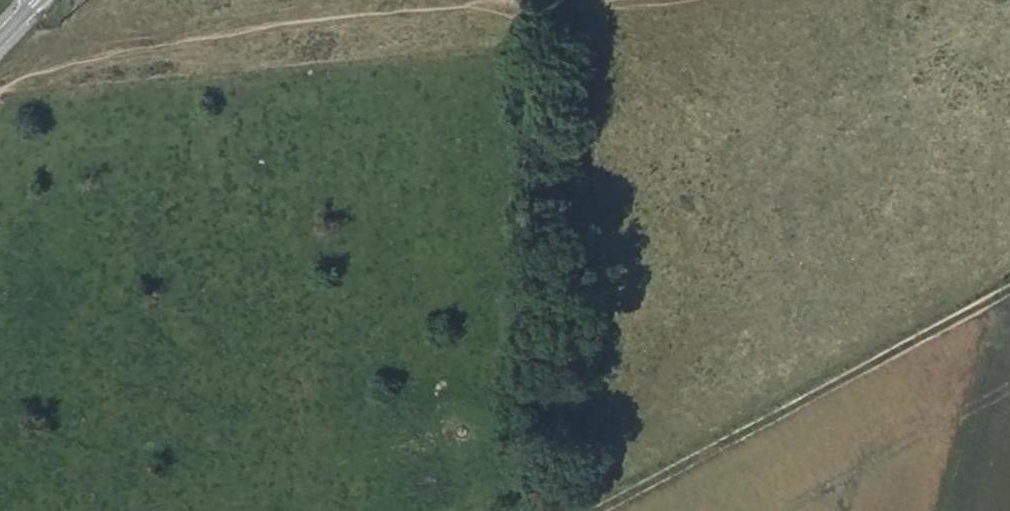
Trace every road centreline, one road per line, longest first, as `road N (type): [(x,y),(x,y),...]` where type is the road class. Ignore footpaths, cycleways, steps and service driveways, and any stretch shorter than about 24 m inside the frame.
road 1 (track): [(598,510),(1009,287)]

